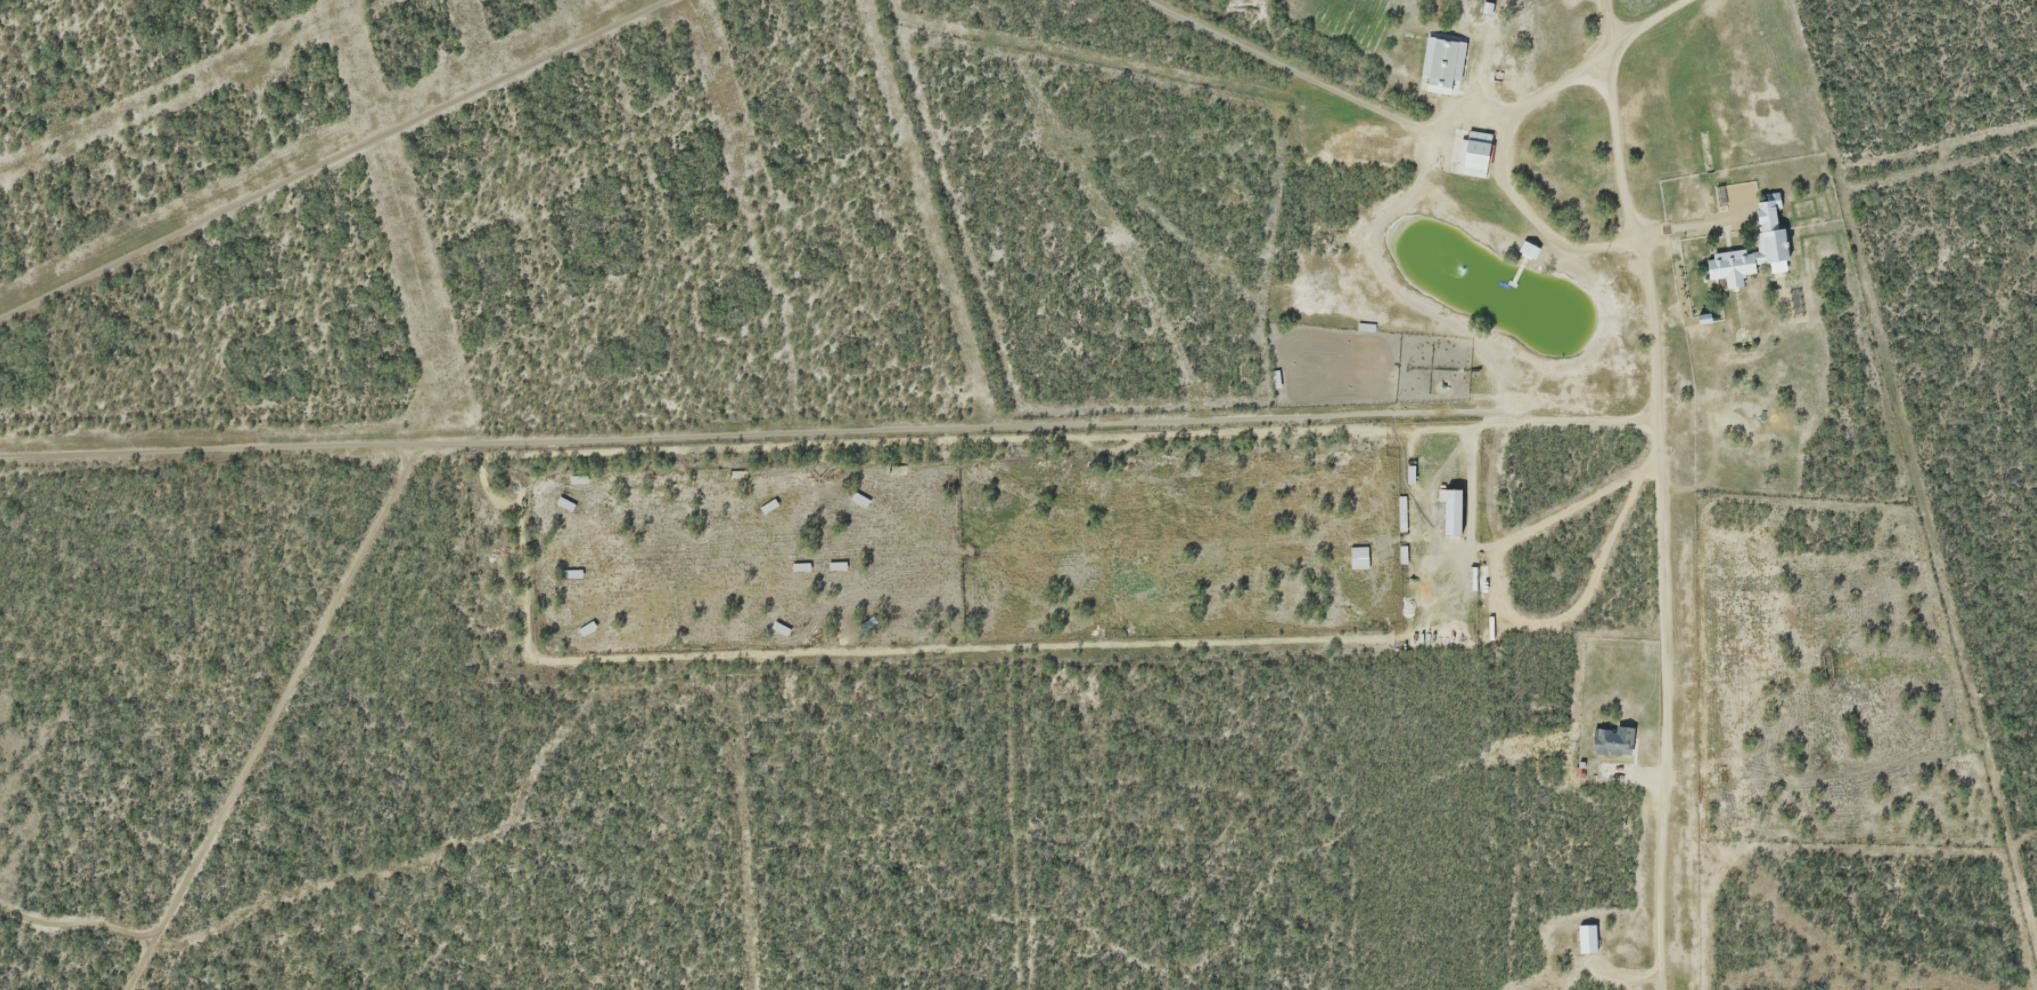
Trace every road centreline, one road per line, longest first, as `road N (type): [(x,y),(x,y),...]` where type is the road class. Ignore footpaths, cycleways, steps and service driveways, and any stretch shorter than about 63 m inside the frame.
road 1 (track): [(1412,124),(1143,0)]

